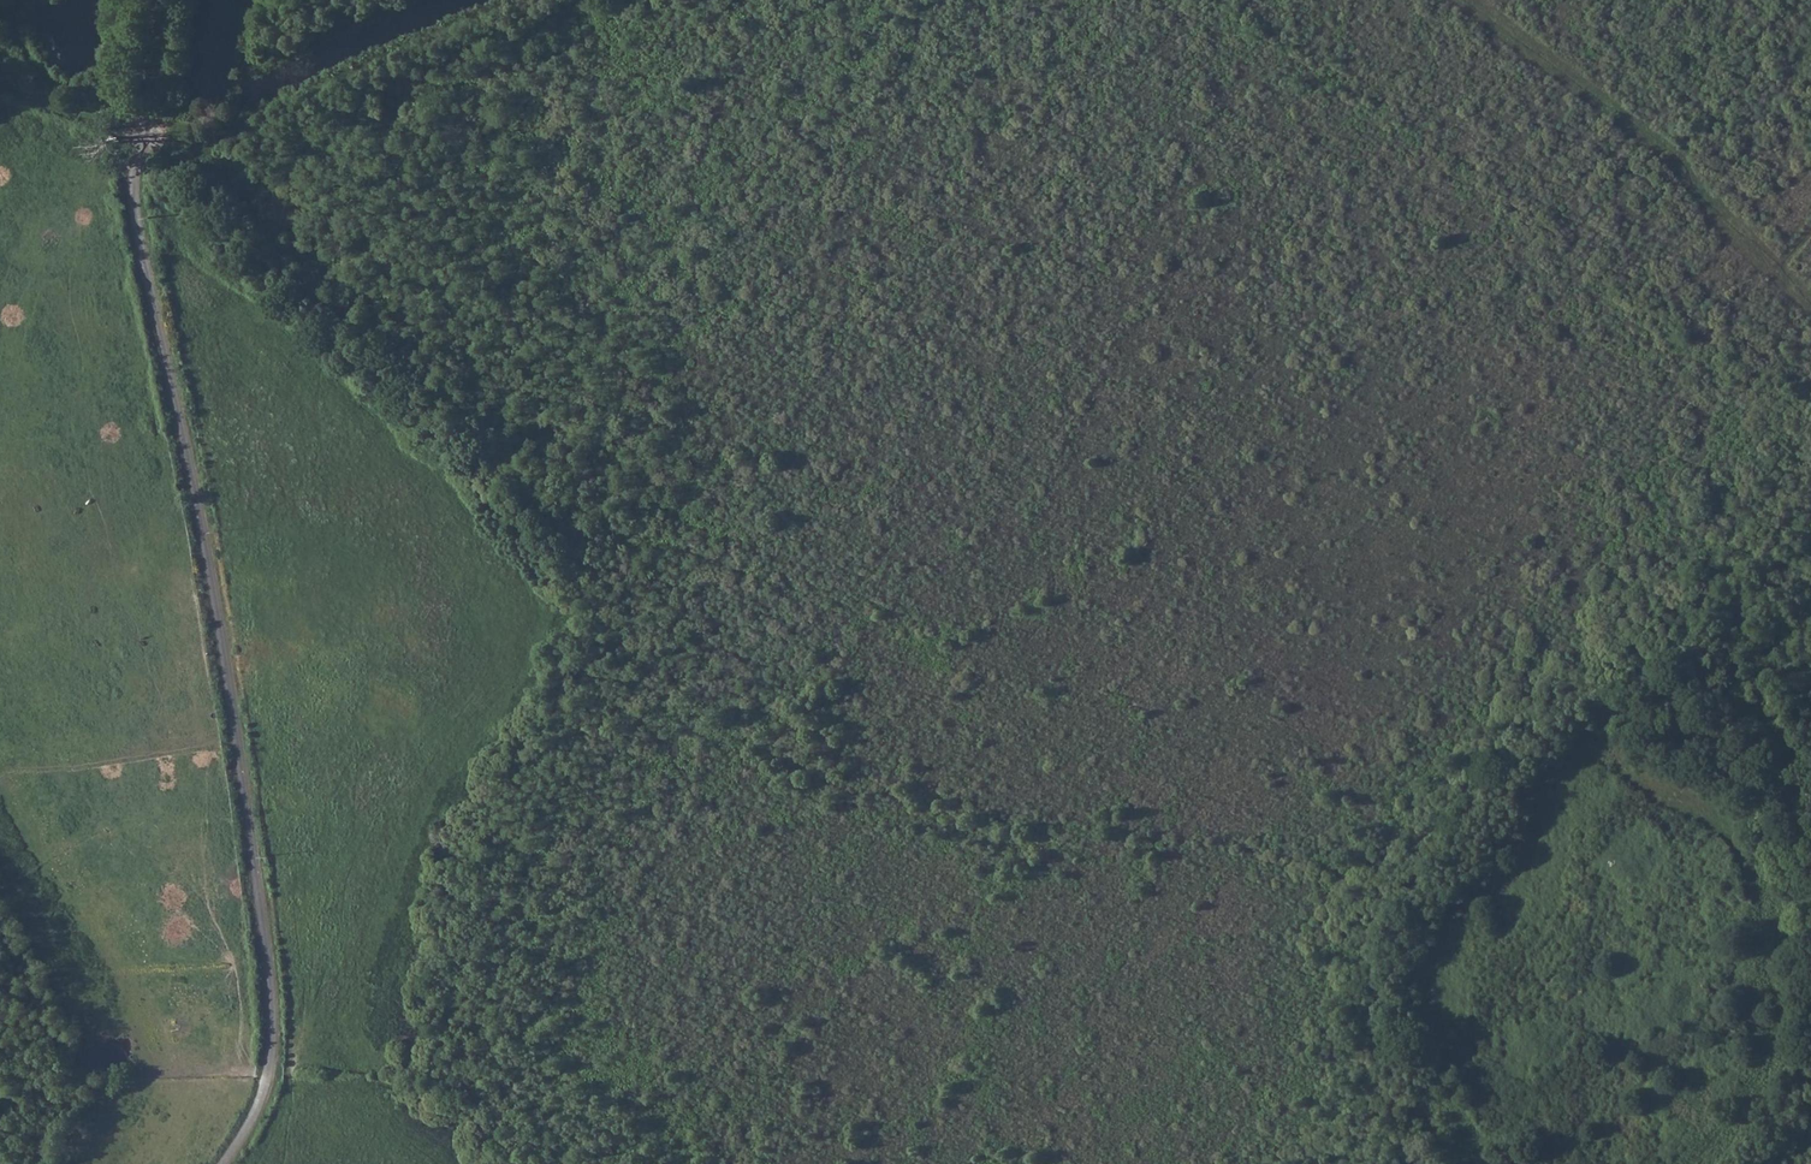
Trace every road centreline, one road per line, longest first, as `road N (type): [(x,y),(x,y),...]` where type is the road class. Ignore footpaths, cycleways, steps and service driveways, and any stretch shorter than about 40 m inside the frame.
road 1 (unclassified): [(222,1163),(263,1101),(273,1061),(272,979),(191,457),(136,208),(155,0)]
road 2 (track): [(140,141),(41,103),(0,8)]

